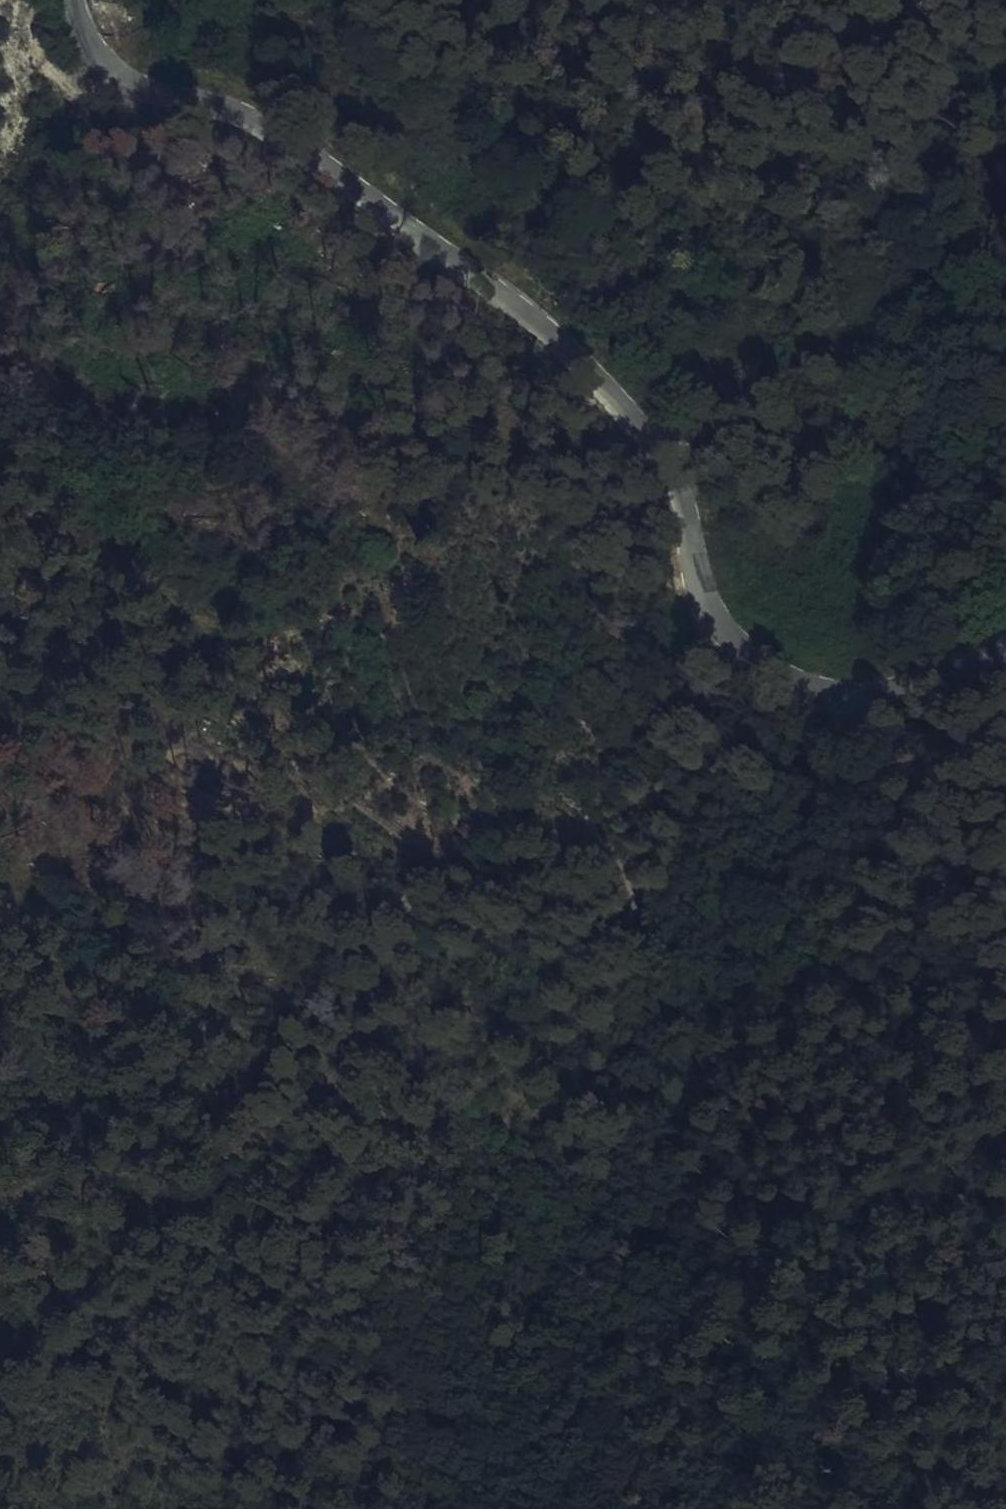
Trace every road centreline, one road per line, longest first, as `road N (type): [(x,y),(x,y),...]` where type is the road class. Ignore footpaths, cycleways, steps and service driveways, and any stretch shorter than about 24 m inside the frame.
road 1 (tertiary): [(73,0),(82,33),(109,75),(269,137),(338,177),(567,352),(667,475),(703,601),(734,646),(799,683),(866,689),(1005,652)]

